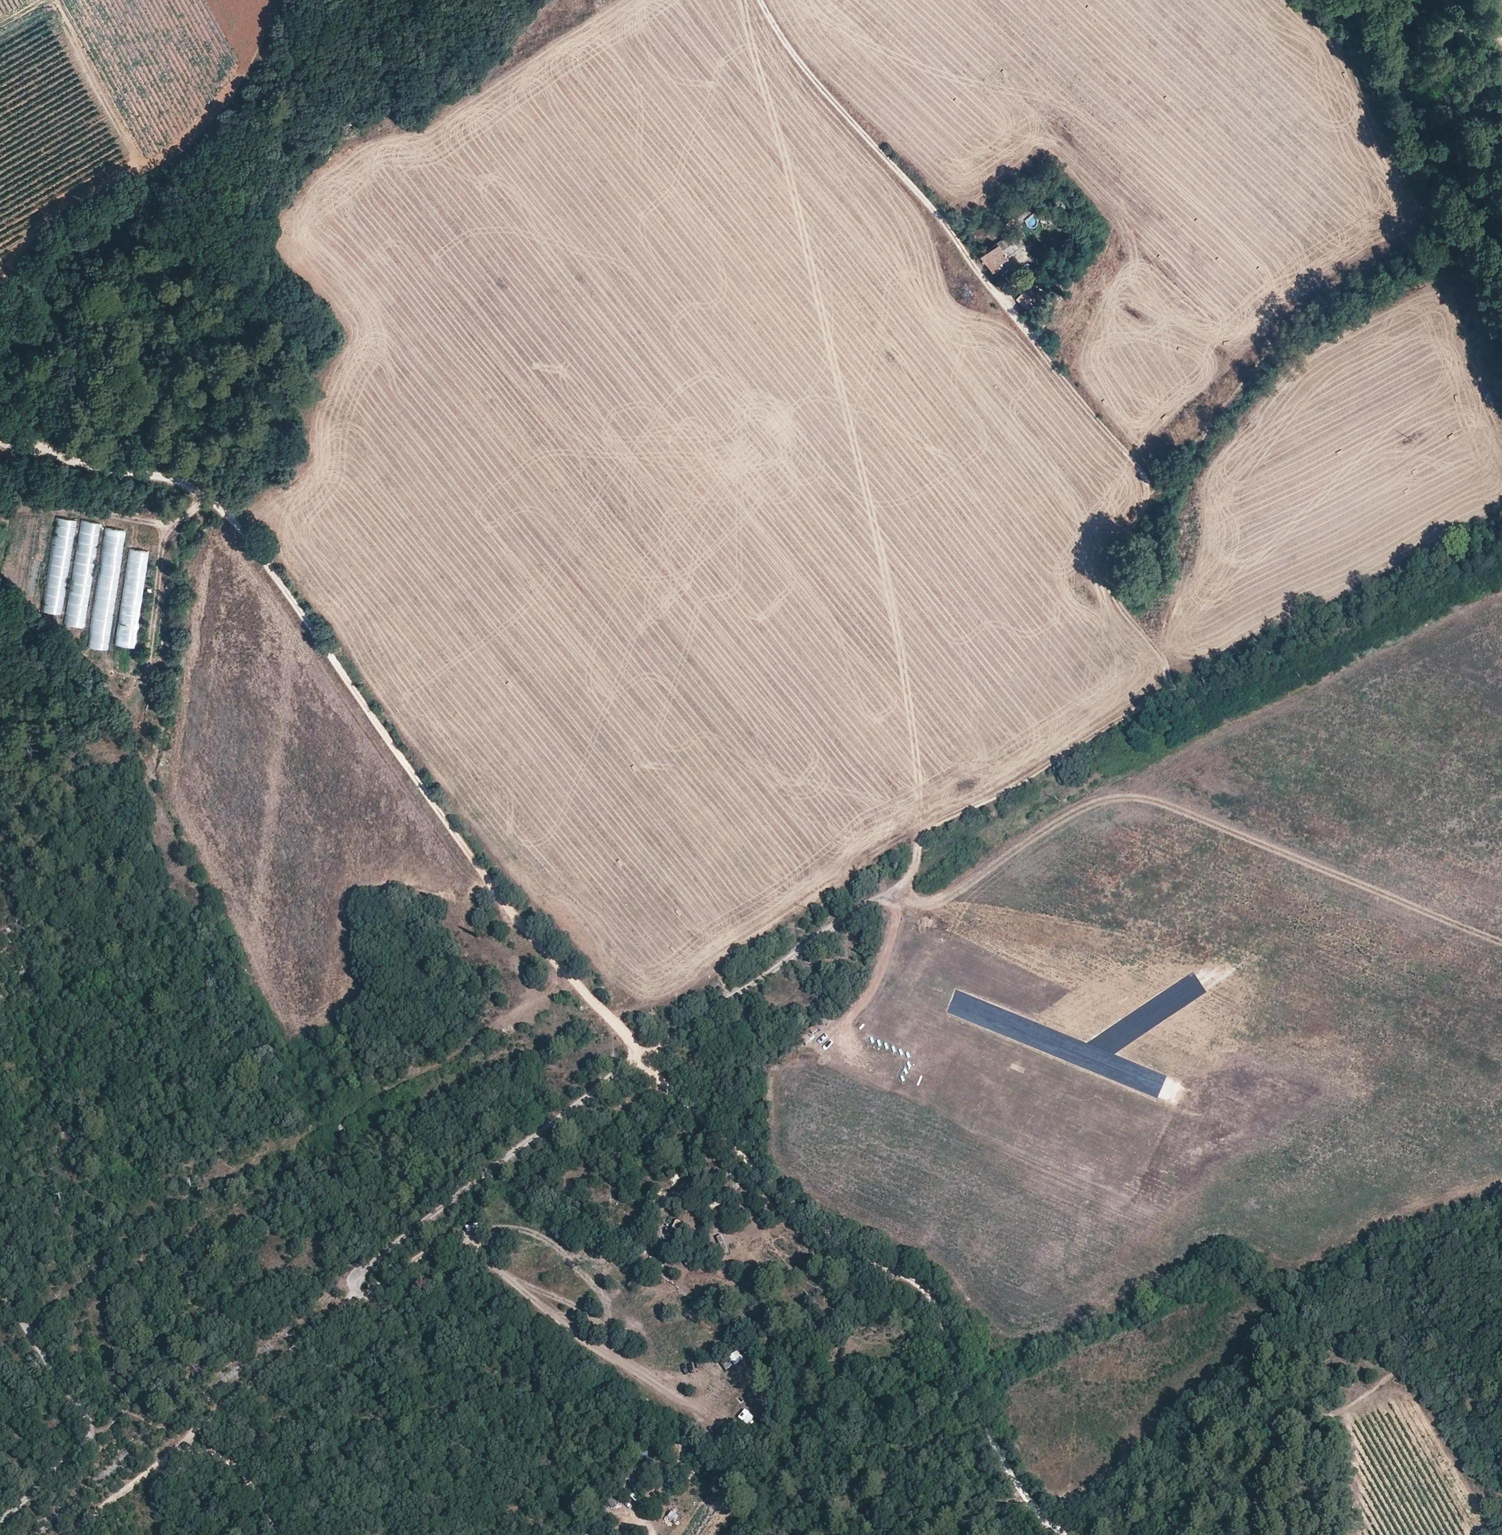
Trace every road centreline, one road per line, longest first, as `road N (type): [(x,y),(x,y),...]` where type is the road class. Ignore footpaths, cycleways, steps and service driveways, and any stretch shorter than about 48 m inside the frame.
road 1 (track): [(1065,1534),(1036,1515),(989,1443),(923,1287),(860,1259),(777,1189),(550,955),(212,495),(150,471),(0,442)]
road 2 (track): [(1446,239),(1423,262),(1277,352),(1160,491),(1042,343),(781,46),(760,0)]
road 3 (track): [(1501,942),(1115,787),(1017,840),(938,898),(923,902),(900,891)]
road 4 (track): [(1371,0),(1350,43),(1397,154),(1446,239),(1501,376)]
road 5 (track): [(0,1292),(79,1407),(87,1432),(78,1450),(0,1514)]
road 6 (track): [(66,1534),(180,1452),(234,1470),(283,1534)]
road 7 (track): [(1387,0),(1443,30),(1501,39)]

